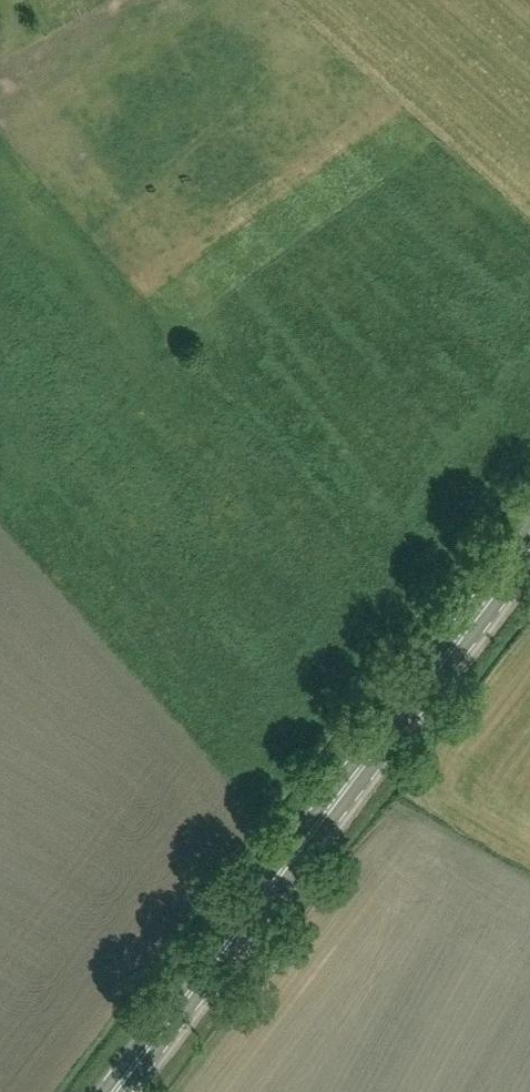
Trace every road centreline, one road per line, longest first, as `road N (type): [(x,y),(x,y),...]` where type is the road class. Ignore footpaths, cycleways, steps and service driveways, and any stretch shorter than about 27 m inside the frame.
road 1 (primary): [(114,1091),(529,546)]

